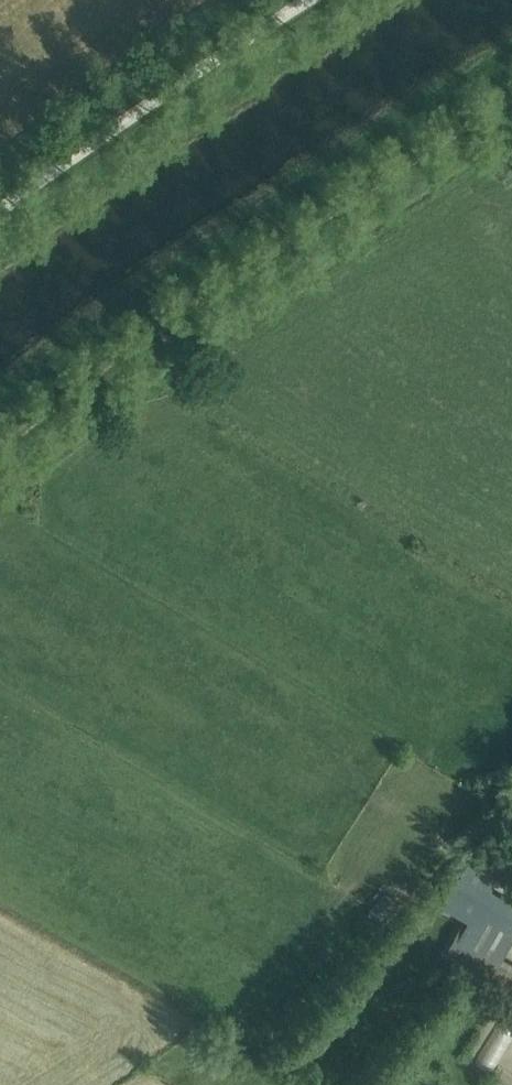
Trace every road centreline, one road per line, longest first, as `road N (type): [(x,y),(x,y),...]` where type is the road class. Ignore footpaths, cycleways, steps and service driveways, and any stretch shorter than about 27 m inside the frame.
road 1 (unclassified): [(0,214),(316,0)]

